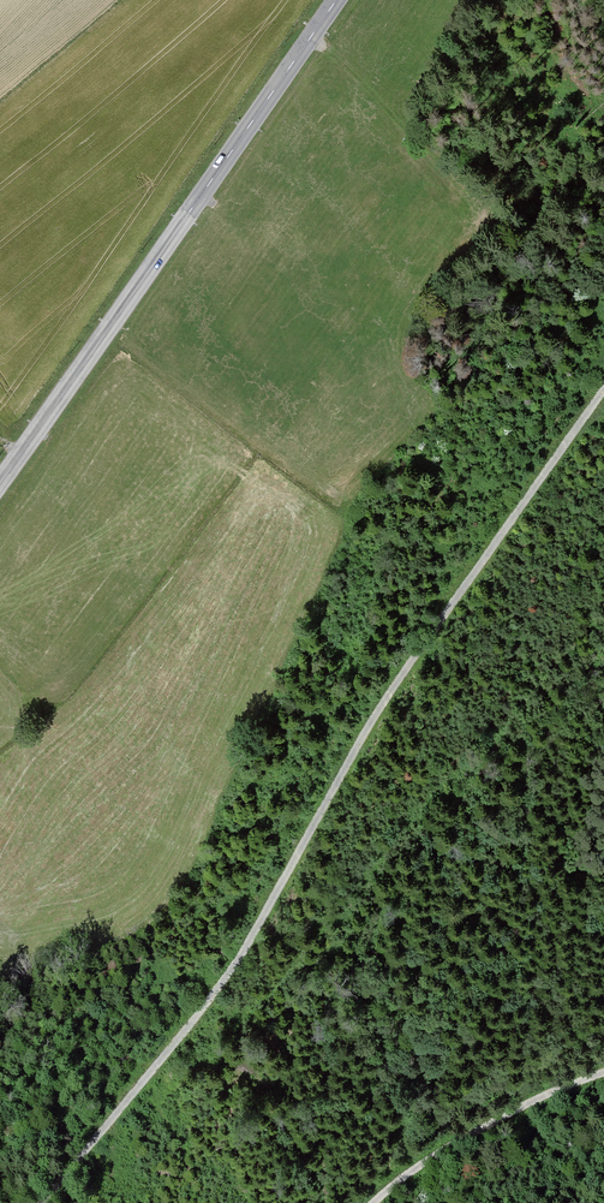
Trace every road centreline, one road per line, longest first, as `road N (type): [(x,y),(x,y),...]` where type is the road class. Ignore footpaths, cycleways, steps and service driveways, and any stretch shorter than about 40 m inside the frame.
road 1 (track): [(47,1202),(217,992),(399,681),(603,391)]
road 2 (tertiary): [(336,0),(0,482)]
road 3 (unclassified): [(603,1074),(449,1146),(374,1202)]

